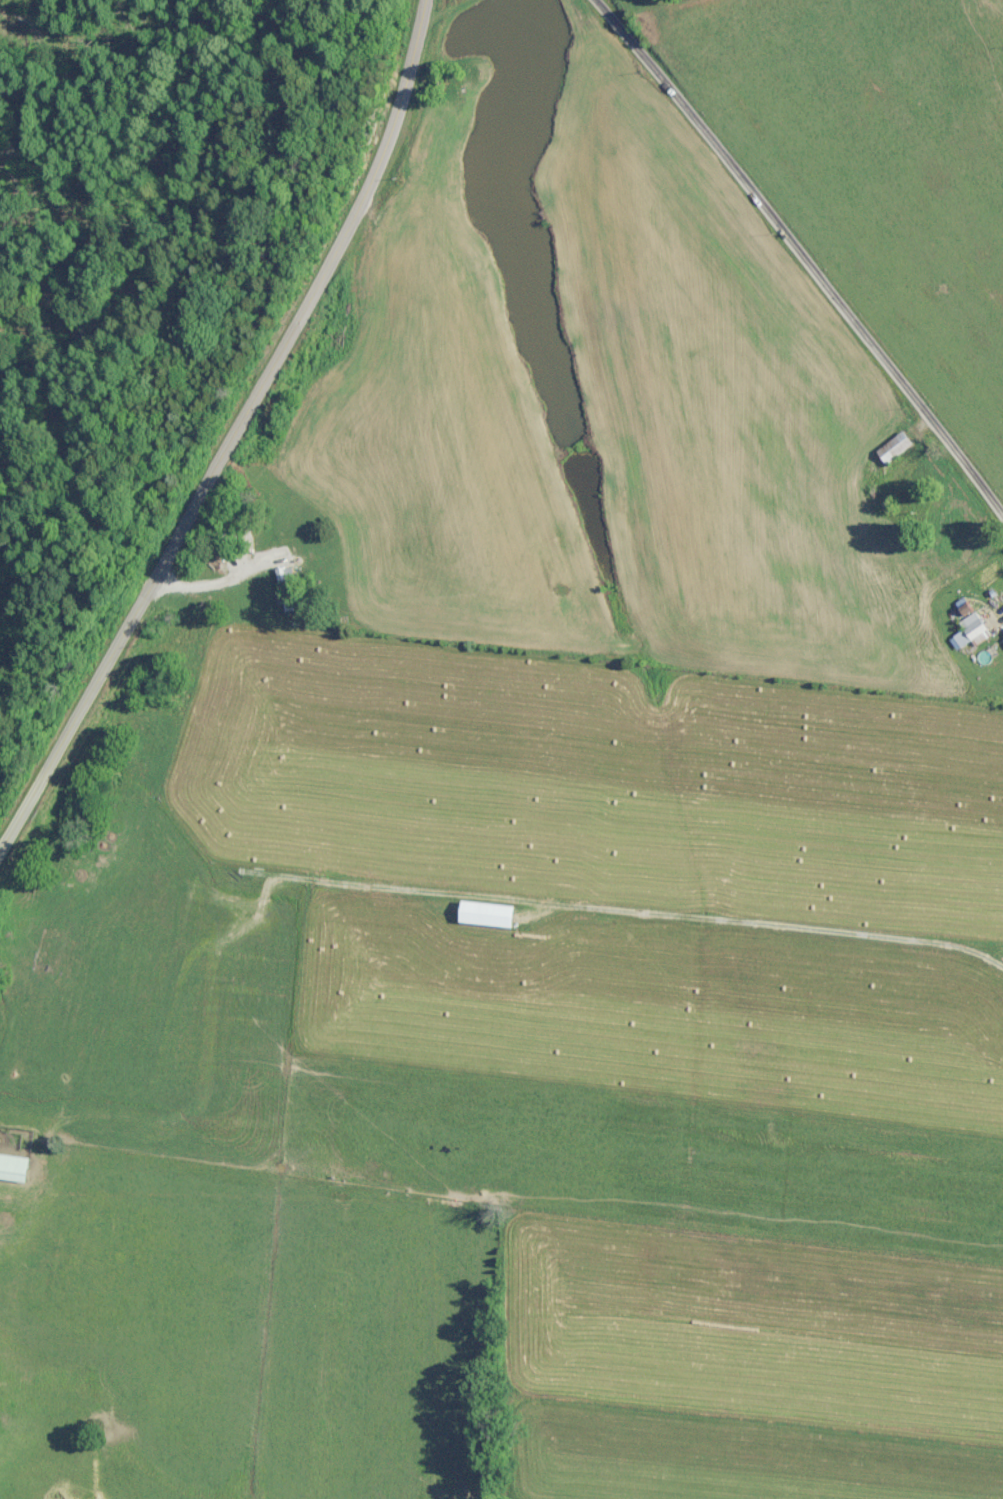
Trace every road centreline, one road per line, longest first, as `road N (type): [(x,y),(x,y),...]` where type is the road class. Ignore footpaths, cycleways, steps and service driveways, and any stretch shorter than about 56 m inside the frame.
road 1 (secondary): [(0,857),(101,662),(347,234),(404,102),(428,0)]
road 2 (residential): [(1002,512),(597,0)]

